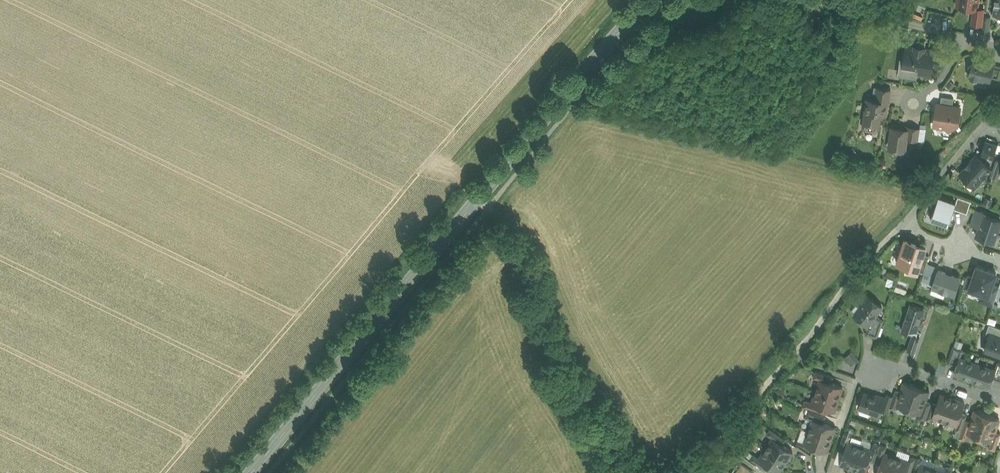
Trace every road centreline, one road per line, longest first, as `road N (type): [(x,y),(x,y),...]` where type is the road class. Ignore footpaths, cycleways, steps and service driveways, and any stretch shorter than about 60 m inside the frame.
road 1 (primary): [(656,0),(253,472)]
road 2 (residential): [(900,225),(699,472)]
road 3 (residential): [(999,402),(892,367),(857,384)]

